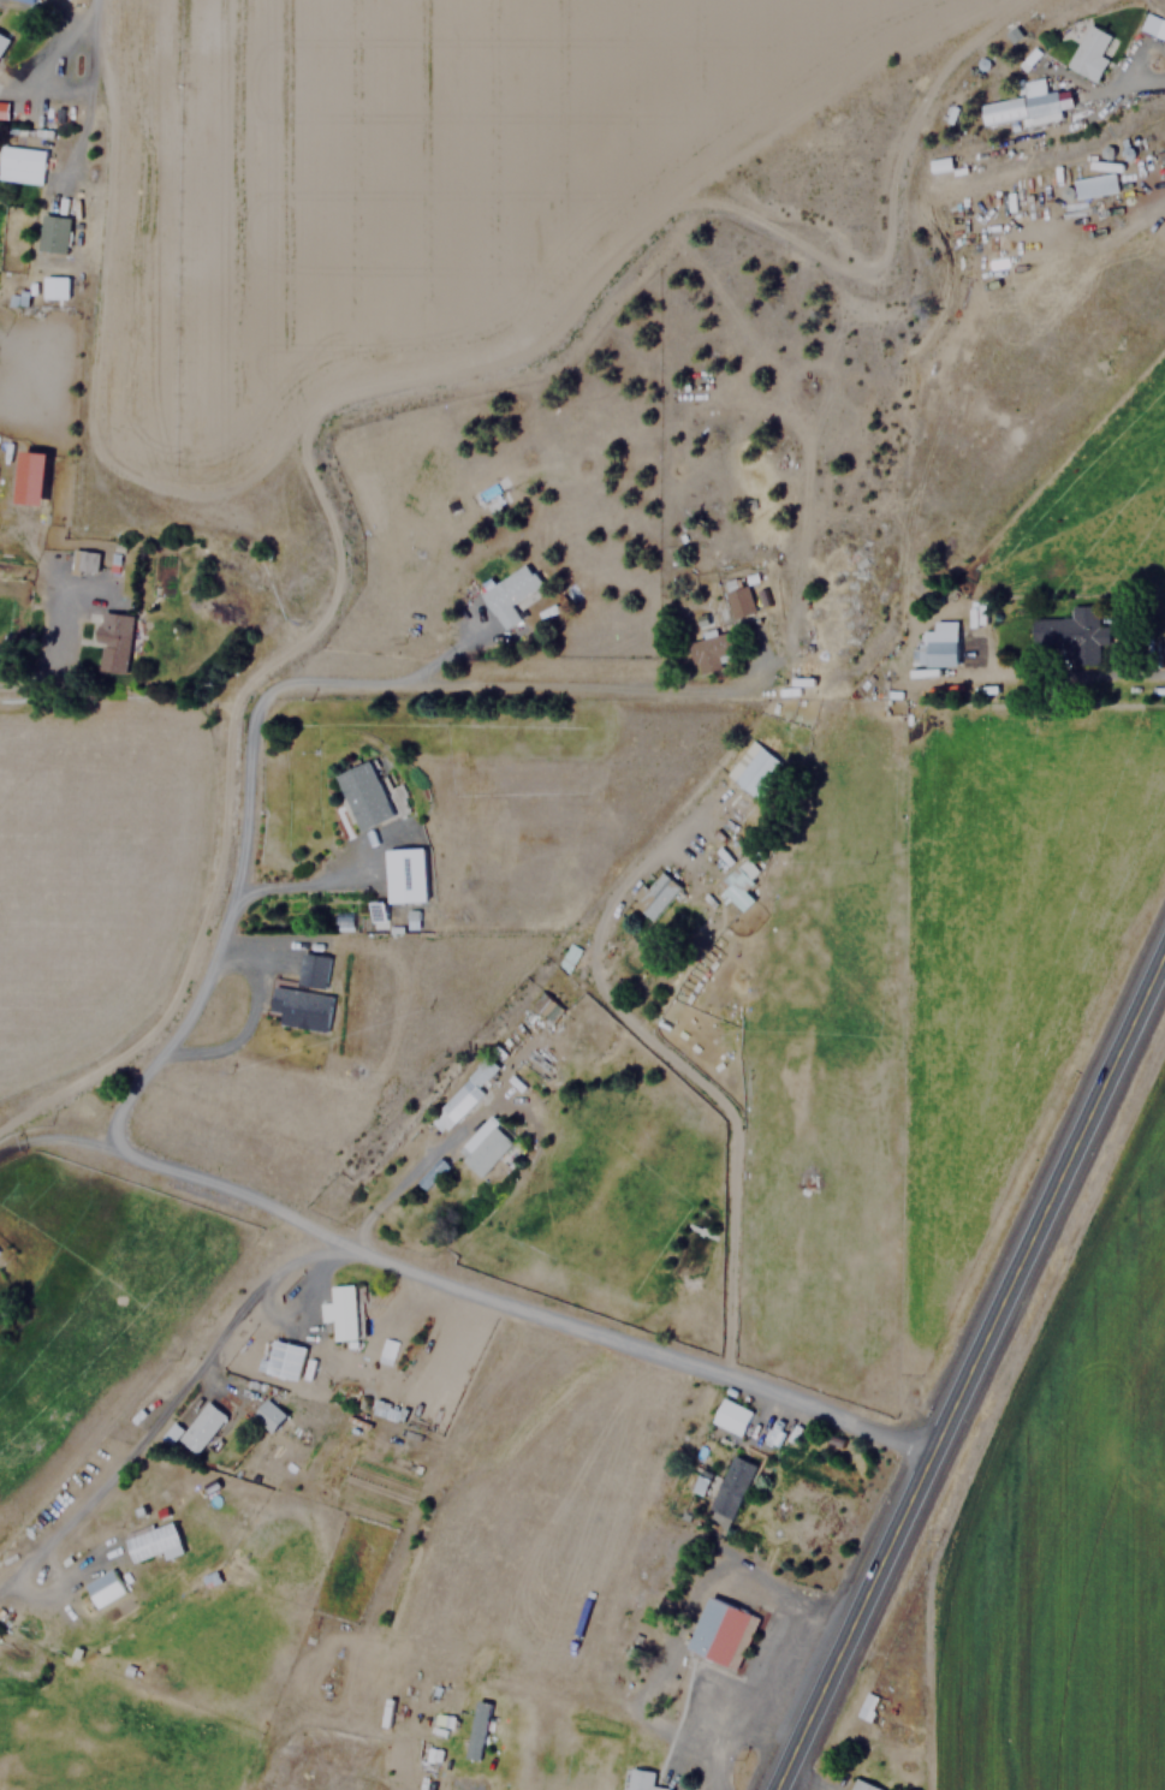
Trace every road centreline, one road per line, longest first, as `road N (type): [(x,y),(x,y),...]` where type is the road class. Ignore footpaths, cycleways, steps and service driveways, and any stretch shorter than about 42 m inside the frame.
road 1 (residential): [(118,1148),(120,1119),(195,1004),(224,929),(254,716),(272,688),(305,680),(708,694),(750,683),(779,658)]
road 2 (trunk): [(775,1789),(1164,949)]
road 3 (residential): [(933,1452),(398,1262),(118,1148)]
road 4 (residential): [(364,1248),(315,1251),(275,1269),(126,1464),(0,1594)]

